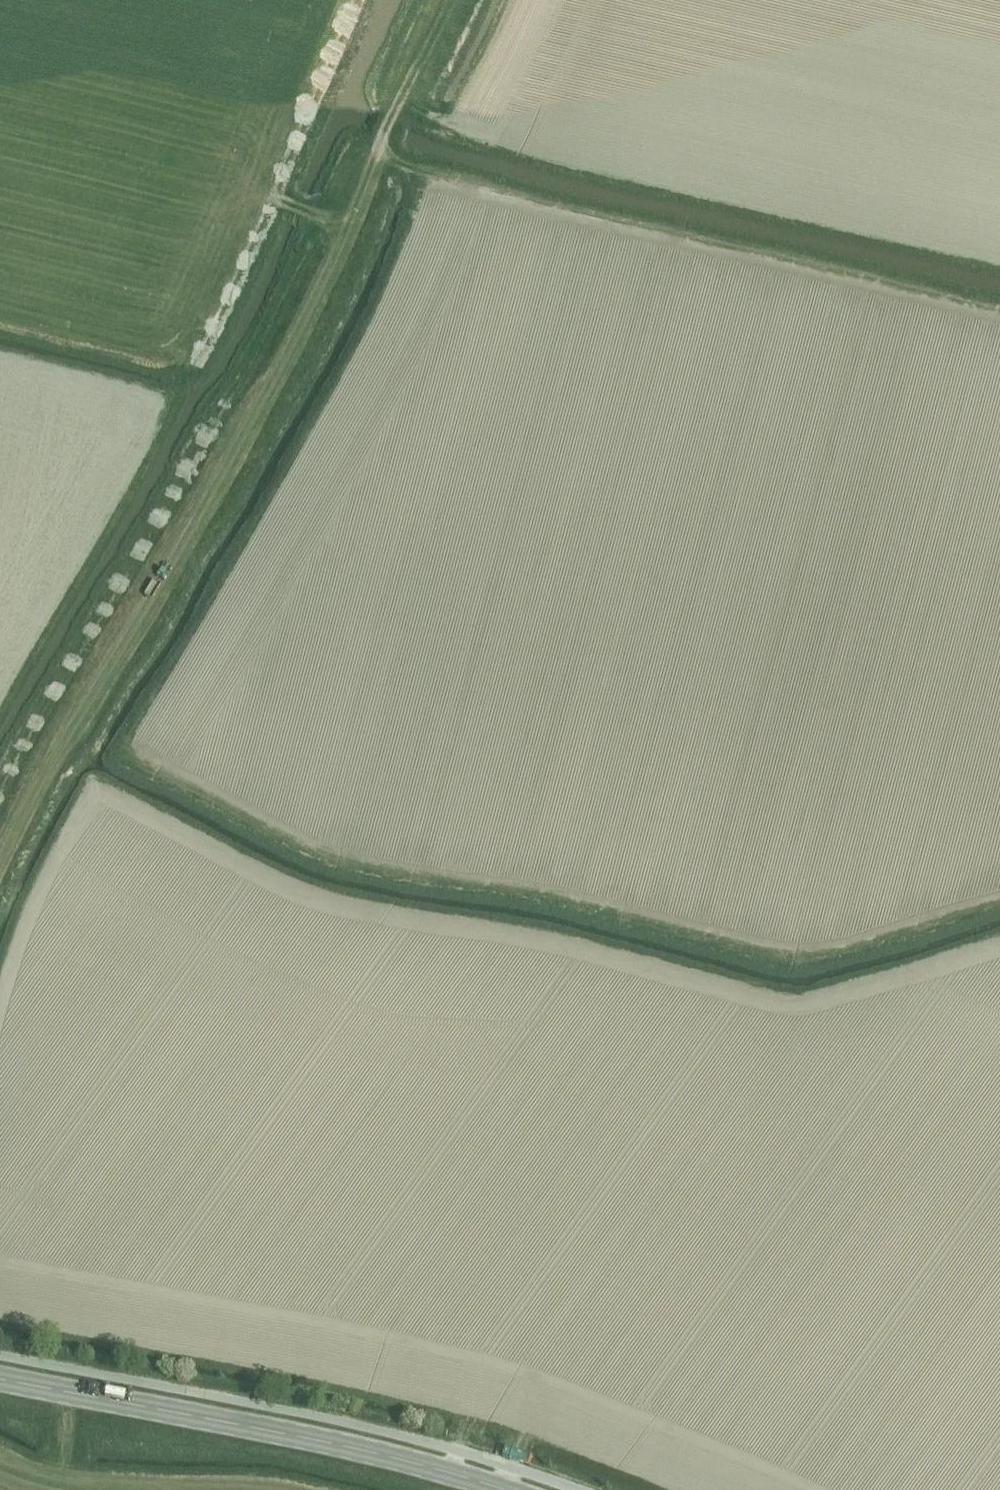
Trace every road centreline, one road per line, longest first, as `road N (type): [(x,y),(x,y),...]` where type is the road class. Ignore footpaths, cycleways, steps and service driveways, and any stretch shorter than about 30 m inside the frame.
road 1 (track): [(446,0),(288,355),(0,849)]
road 2 (secondary): [(507,1489),(347,1446),(0,1379)]

